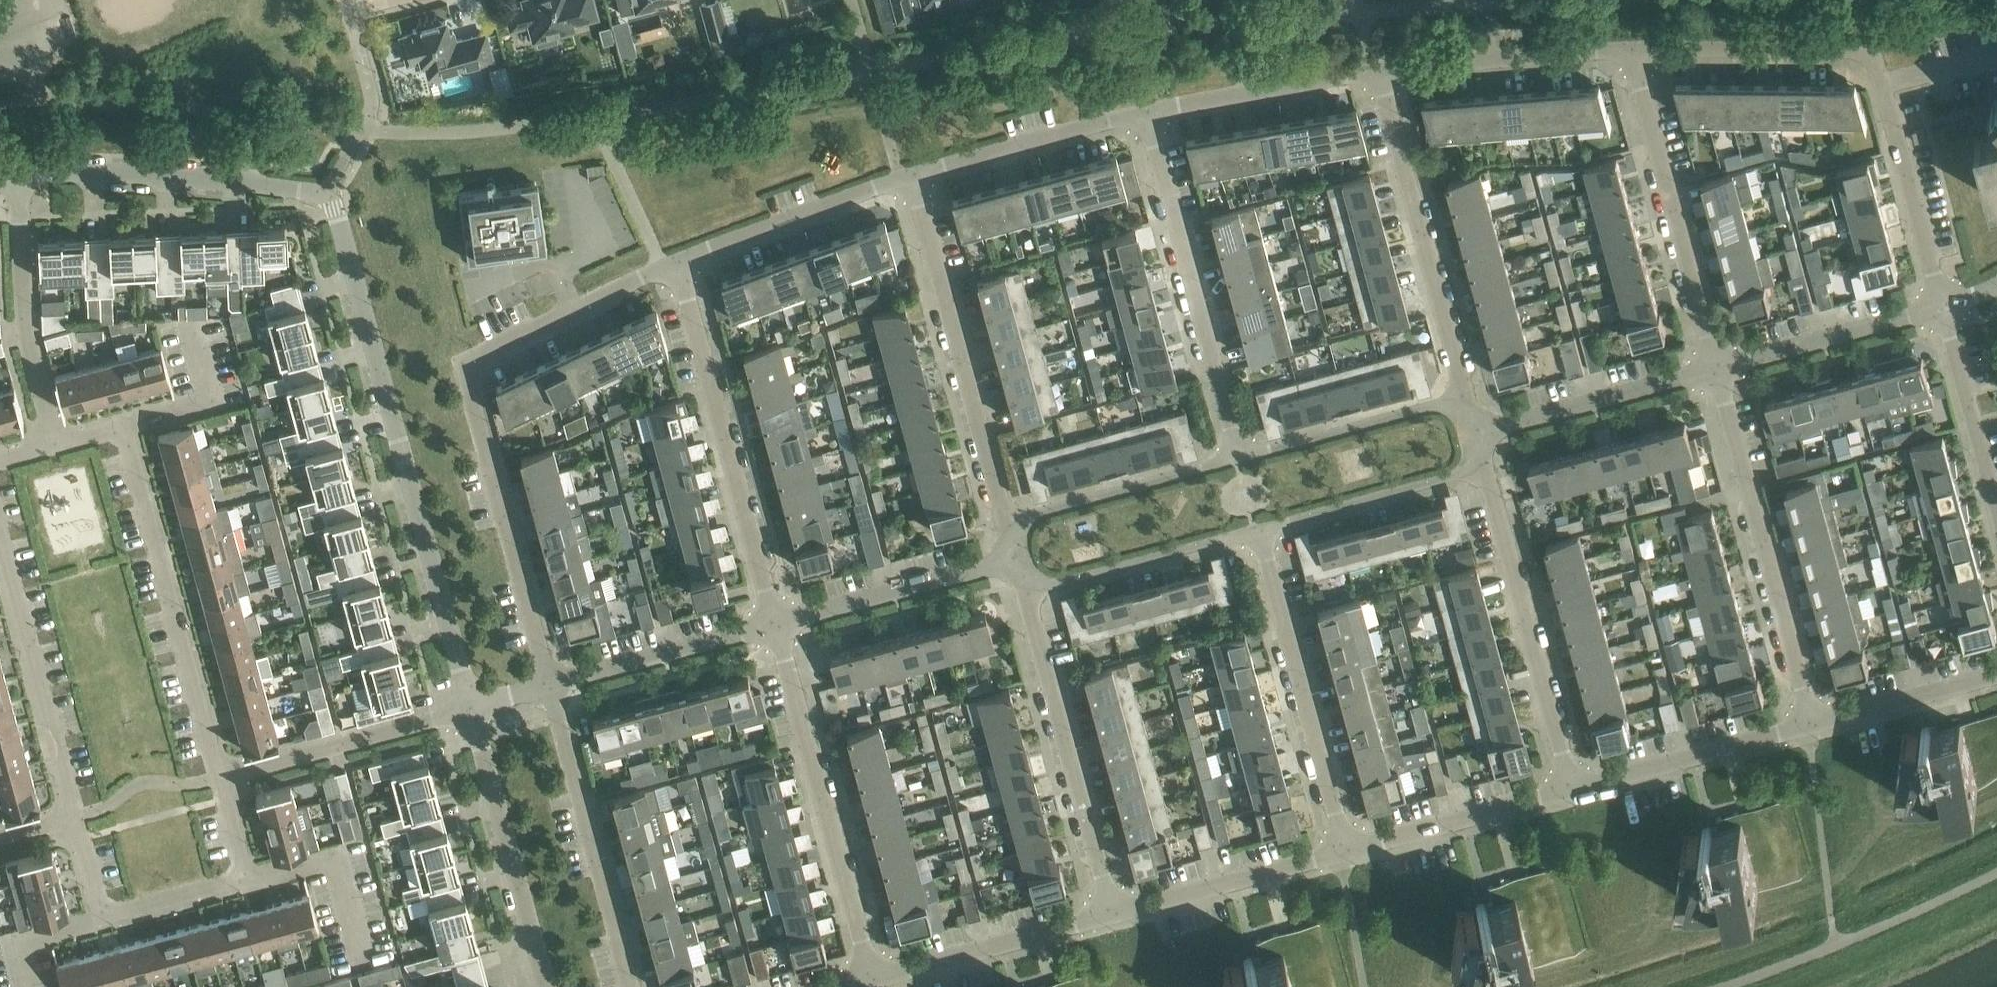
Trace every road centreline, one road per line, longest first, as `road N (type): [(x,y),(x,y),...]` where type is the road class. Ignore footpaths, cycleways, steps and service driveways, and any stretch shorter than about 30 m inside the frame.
road 1 (residential): [(471,707),(336,213),(324,195),(230,179),(18,172)]
road 2 (residential): [(678,261),(482,353),(467,368),(549,685)]
road 3 (residential): [(1943,308),(1869,52),(1629,46)]
road 4 (residential): [(1010,542),(911,173)]
road 5 (residential): [(773,621),(678,261)]
road 6 (residential): [(872,978),(773,621)]
road 7 (residential): [(1812,723),(1716,367)]
road 8 (residential): [(220,778),(124,427)]
road 9 (residential): [(1238,456),(1145,109)]
road 10 (residential): [(1575,792),(1480,456)]
road 11 (residential): [(1461,407),(1460,380),(1378,70)]
road 12 (residential): [(1112,913),(1021,581)]
road 13 (residential): [(1346,851),(1257,528)]
road 14 (residential): [(1716,367),(1629,46)]
road 15 (residential): [(630,986),(549,685)]
road 16 (residential): [(471,707),(546,986)]
road 17 (residential): [(56,446),(27,335),(18,172)]
road 18 (residential): [(73,817),(0,553)]
road 19 (residential): [(220,778),(471,707)]
road 20 (residential): [(1629,46),(1490,53),(1378,70)]
road 21 (residential): [(1014,556),(773,621)]
road 22 (residential): [(911,173),(678,261)]
road 23 (residential): [(1112,913),(872,978)]
road 24 (residential): [(1238,456),(1064,504),(1039,514),(1010,542)]
road 25 (residential): [(1812,723),(1575,792)]
road 26 (residential): [(1021,581),(1056,582),(1257,528)]
road 27 (residential): [(1145,109),(911,173)]
road 28 (residential): [(1346,851),(1112,913)]
road 29 (residential): [(1483,428),(1716,367)]
road 30 (residential): [(1257,528),(1466,471),(1480,456)]
road 31 (residential): [(1575,792),(1346,851)]
road 32 (residential): [(1378,70),(1145,109)]
road 33 (residential): [(1716,367),(1943,308)]
road 34 (residential): [(773,621),(549,685)]
road 35 (residential): [(1461,407),(1434,404),(1238,456)]
road 36 (residential): [(1943,308),(1996,508)]
road 37 (residential): [(248,882),(335,859),(364,963)]
road 38 (residential): [(1996,673),(1812,723)]
road 39 (residential): [(190,321),(213,403),(124,427)]
road 40 (residential): [(102,921),(248,882)]
road 41 (residential): [(26,986),(15,945),(102,921)]

